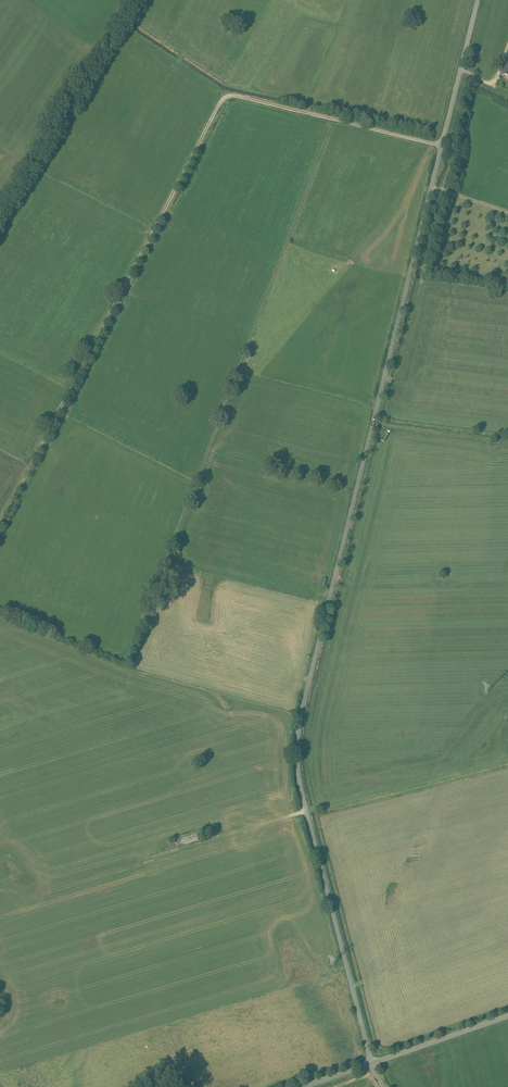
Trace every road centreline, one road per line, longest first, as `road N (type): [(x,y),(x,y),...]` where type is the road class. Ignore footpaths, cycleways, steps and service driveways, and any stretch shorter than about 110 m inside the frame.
road 1 (unclassified): [(478,0),(297,737),(297,772),(370,1063)]
road 2 (track): [(442,145),(226,97),(0,520)]
road 3 (track): [(123,0),(0,195)]
road 4 (track): [(306,811),(164,853)]
road 5 (unclassified): [(370,1063),(507,1016)]

